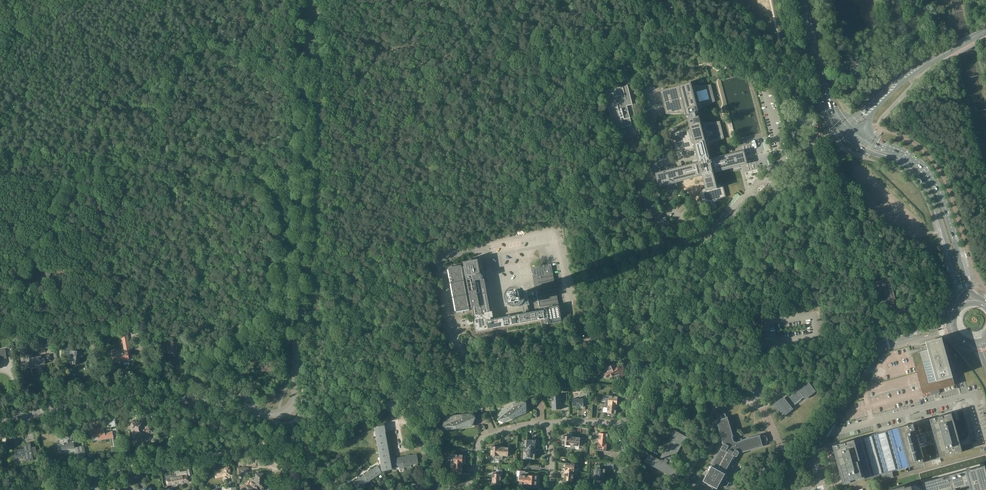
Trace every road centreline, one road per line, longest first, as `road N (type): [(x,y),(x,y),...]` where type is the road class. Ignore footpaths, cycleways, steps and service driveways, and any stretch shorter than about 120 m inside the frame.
road 1 (unclassified): [(254,411),(286,412),(294,395),(311,0)]
road 2 (residential): [(0,419),(153,394),(254,411)]
road 3 (track): [(474,101),(635,290)]
road 4 (primary): [(985,301),(969,289),(932,177),(909,155),(855,131)]
road 5 (primary): [(842,133),(924,183),(963,305)]
road 6 (unclassified): [(683,0),(698,21),(781,83),(809,163)]
road 7 (unclassified): [(685,481),(714,444),(716,406),(732,396),(765,412),(793,476)]
road 8 (residential): [(755,221),(632,355)]
road 9 (unclassified): [(881,346),(859,261),(821,199)]
road 10 (residential): [(546,423),(484,437),(473,481),(444,489)]
road 11 (track): [(388,0),(474,101)]
road 12 (unclassified): [(891,417),(976,394),(985,431)]
road 13 (residential): [(8,489),(129,467)]

